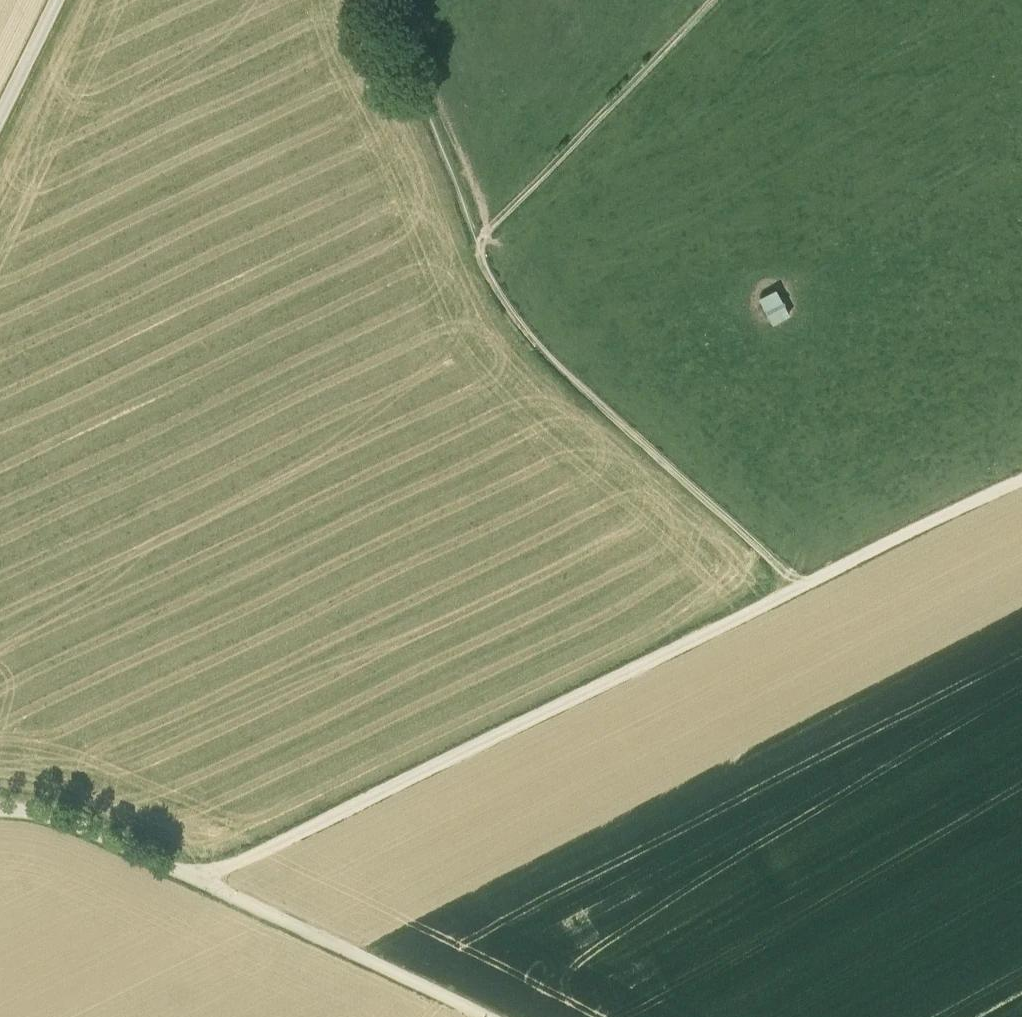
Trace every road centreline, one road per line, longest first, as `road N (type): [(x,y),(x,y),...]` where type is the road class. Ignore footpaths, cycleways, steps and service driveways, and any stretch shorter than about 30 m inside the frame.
road 1 (track): [(800,586),(225,867),(190,874)]
road 2 (unclassified): [(485,1016),(60,816),(0,806)]
road 3 (track): [(476,241),(497,291),(547,355),(800,586)]
road 4 (track): [(476,241),(712,0)]
road 5 (track): [(379,0),(476,241)]
road 6 (track): [(800,586),(1021,478)]
road 7 (unclassified): [(0,115),(56,0)]

